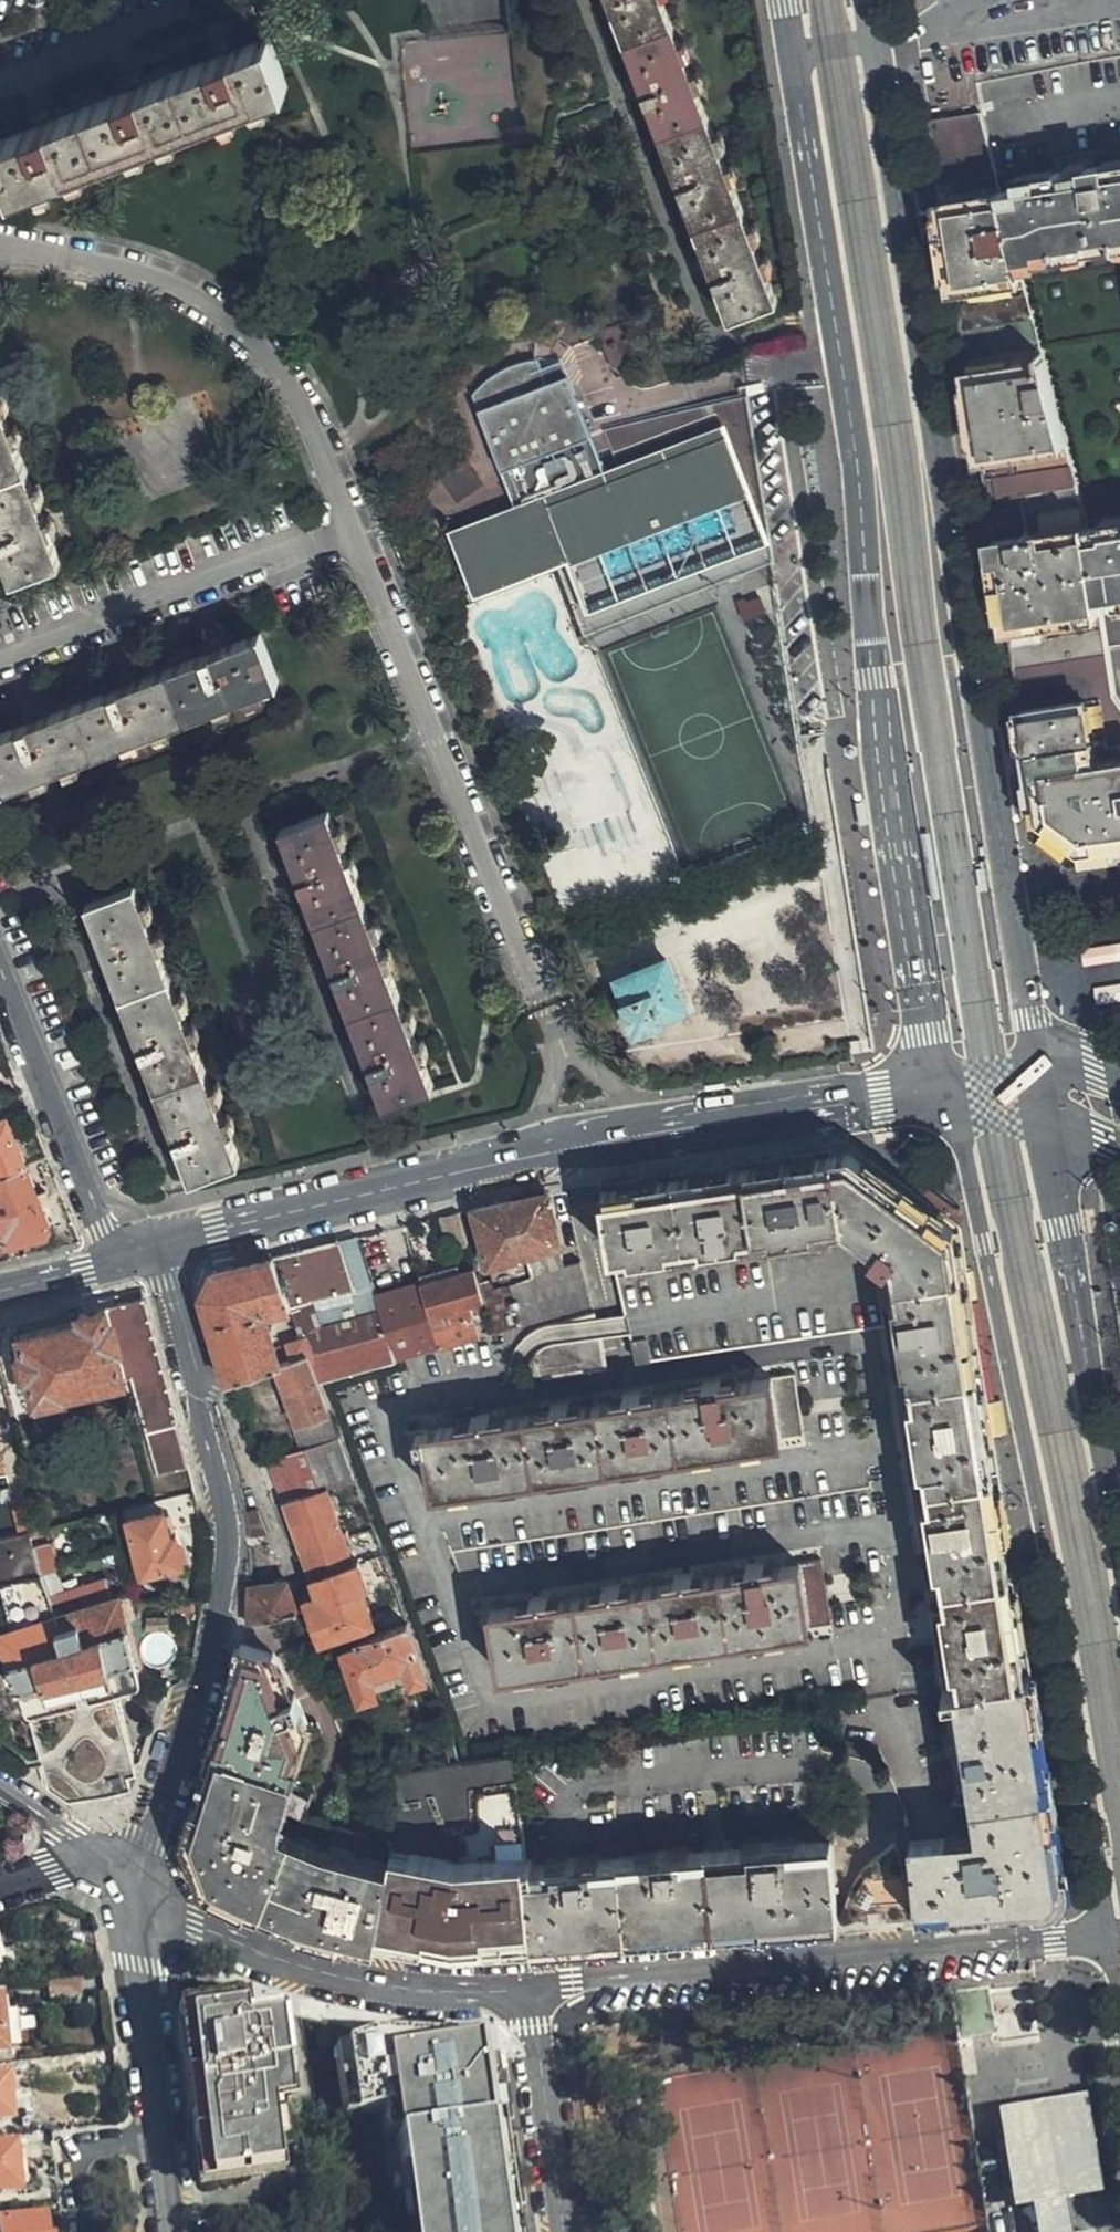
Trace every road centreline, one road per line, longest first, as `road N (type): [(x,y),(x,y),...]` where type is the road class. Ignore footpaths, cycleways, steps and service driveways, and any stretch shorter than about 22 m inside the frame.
road 1 (primary): [(782,0),(858,456),(877,726),(940,1092)]
road 2 (primary): [(1007,889),(868,0)]
road 3 (primary): [(940,1092),(963,1154),(1048,1563),(1107,1937)]
road 4 (primary): [(152,1253),(569,1148),(940,1092)]
road 5 (residential): [(109,1854),(152,1844),(223,1590),(217,1464),(152,1253)]
road 6 (residential): [(525,1992),(1107,1937)]
road 7 (residential): [(109,1854),(197,1925),(270,1959),(361,1982),(525,1992)]
road 8 (primary): [(1119,1575),(1055,1170)]
road 9 (residential): [(113,1263),(0,966)]
road 10 (residential): [(159,2138),(109,1854)]
road 11 (residential): [(525,1992),(560,2231)]
road 12 (primary): [(1040,1080),(1007,889)]
road 13 (residential): [(159,2138),(89,2148),(71,2170),(79,2231)]
road 14 (residential): [(0,1784),(109,1854)]

